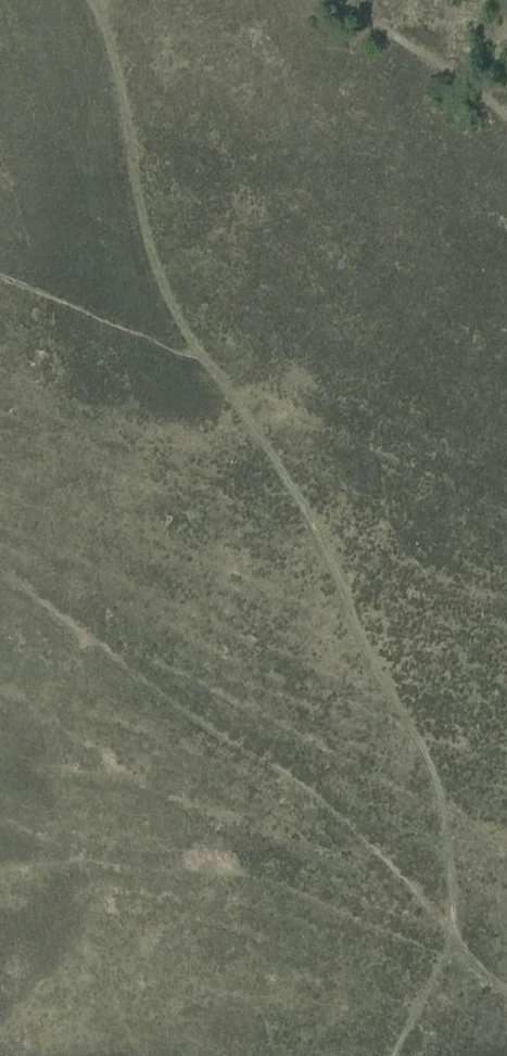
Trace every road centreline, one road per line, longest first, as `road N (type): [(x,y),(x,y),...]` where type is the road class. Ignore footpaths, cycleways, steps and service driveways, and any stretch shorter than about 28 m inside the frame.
road 1 (track): [(393,1055),(450,936),(453,888),(440,795),(361,647),(314,530),(171,307),(141,213),(118,73),(92,0)]
road 2 (track): [(506,117),(335,0)]

